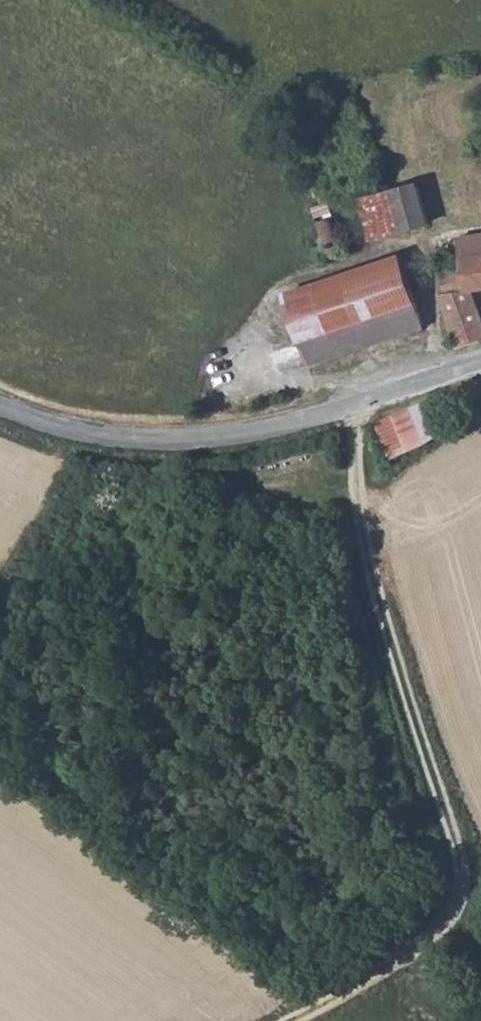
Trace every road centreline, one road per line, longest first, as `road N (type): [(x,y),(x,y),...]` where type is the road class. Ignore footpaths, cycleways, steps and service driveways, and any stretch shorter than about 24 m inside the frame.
road 1 (track): [(344,412),(386,620),(468,878),(443,927),(480,974)]
road 2 (unclassified): [(0,407),(109,435),(186,442),(344,412),(480,364)]
road 3 (track): [(443,927),(288,1020)]

